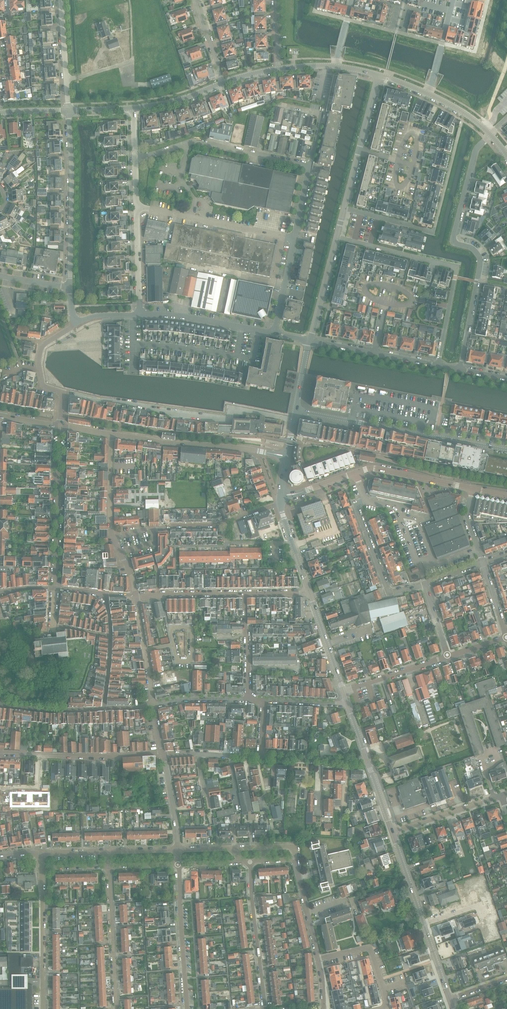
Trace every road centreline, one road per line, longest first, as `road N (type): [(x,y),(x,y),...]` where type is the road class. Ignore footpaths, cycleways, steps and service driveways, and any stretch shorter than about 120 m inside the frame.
road 1 (residential): [(490,134),(475,152),(453,235),(480,260),(459,369)]
road 2 (residential): [(62,414),(288,450)]
road 3 (residential): [(336,238),(456,267),(438,365)]
road 4 (residential): [(506,450),(295,410)]
road 5 (residential): [(344,209),(432,231),(464,113)]
road 6 (unclassified): [(135,157),(194,141),(310,166)]
road 7 (residential): [(70,288),(69,111)]
road 8 (secondary): [(449,999),(392,832)]
road 9 (residential): [(55,589),(61,426)]
road 10 (residential): [(0,753),(163,752)]
road 11 (residential): [(424,584),(389,590),(357,510),(364,498),(355,473)]
road 12 (unclassified): [(294,239),(137,206)]
road 13 (secondary): [(261,452),(112,434)]
road 14 (residential): [(265,1008),(251,862)]
road 15 (residential): [(179,864),(187,1008)]
road 16 (residential): [(117,1008),(109,867)]
road 17 (residential): [(41,869),(43,1008)]
road 18 (tertiary): [(344,209),(378,75)]
road 19 (residential): [(139,314),(274,334)]
road 20 (residential): [(310,340),(438,365)]
road 21 (residential): [(154,529),(220,525),(280,505)]
road 22 (residential): [(62,414),(61,395),(42,384),(39,359),(44,344),(77,324)]
road 23 (tertiary): [(472,489),(374,468),(355,473)]

